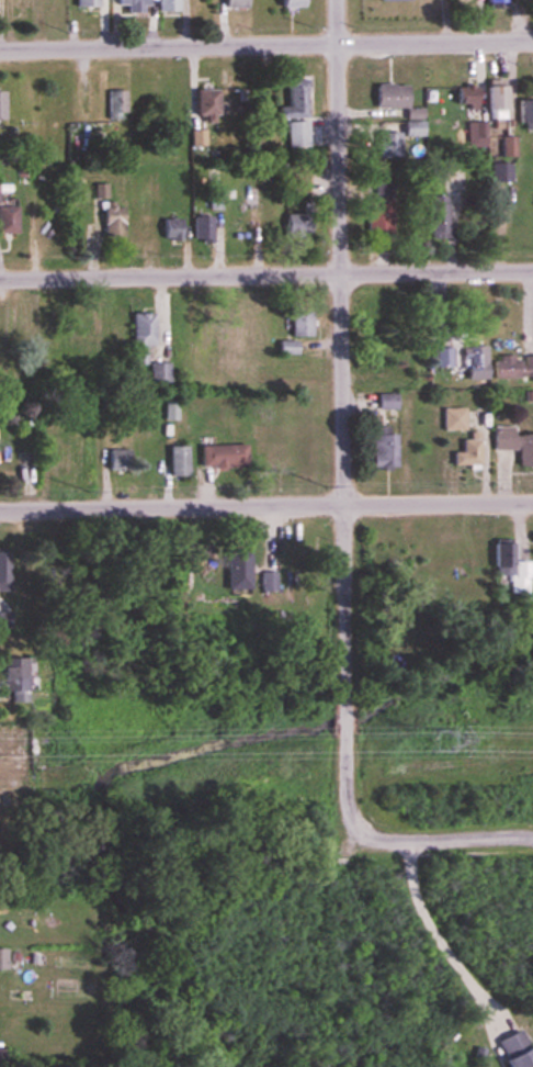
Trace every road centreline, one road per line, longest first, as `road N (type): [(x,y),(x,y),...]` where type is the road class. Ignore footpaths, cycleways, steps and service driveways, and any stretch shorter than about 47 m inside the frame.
road 1 (residential): [(340,0),(345,813),(374,841),(532,840)]
road 2 (residential): [(532,41),(0,51)]
road 3 (residential): [(532,274),(0,282)]
road 4 (residential): [(532,504),(0,512)]

